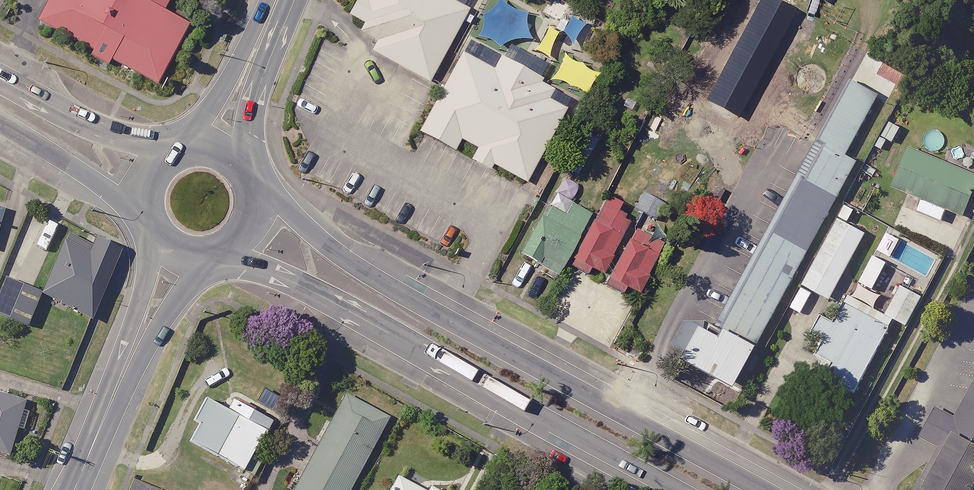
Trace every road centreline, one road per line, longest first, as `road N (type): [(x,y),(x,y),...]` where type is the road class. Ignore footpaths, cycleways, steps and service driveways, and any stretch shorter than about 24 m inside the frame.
road 1 (secondary): [(251,181),(346,260),(761,489)]
road 2 (secondary): [(674,489),(309,290),(215,250)]
road 3 (secondary): [(179,247),(76,489)]
road 4 (secondary): [(0,79),(104,131),(179,151)]
road 5 (secondary): [(152,223),(0,122)]
road 6 (secondary): [(215,152),(279,0)]

